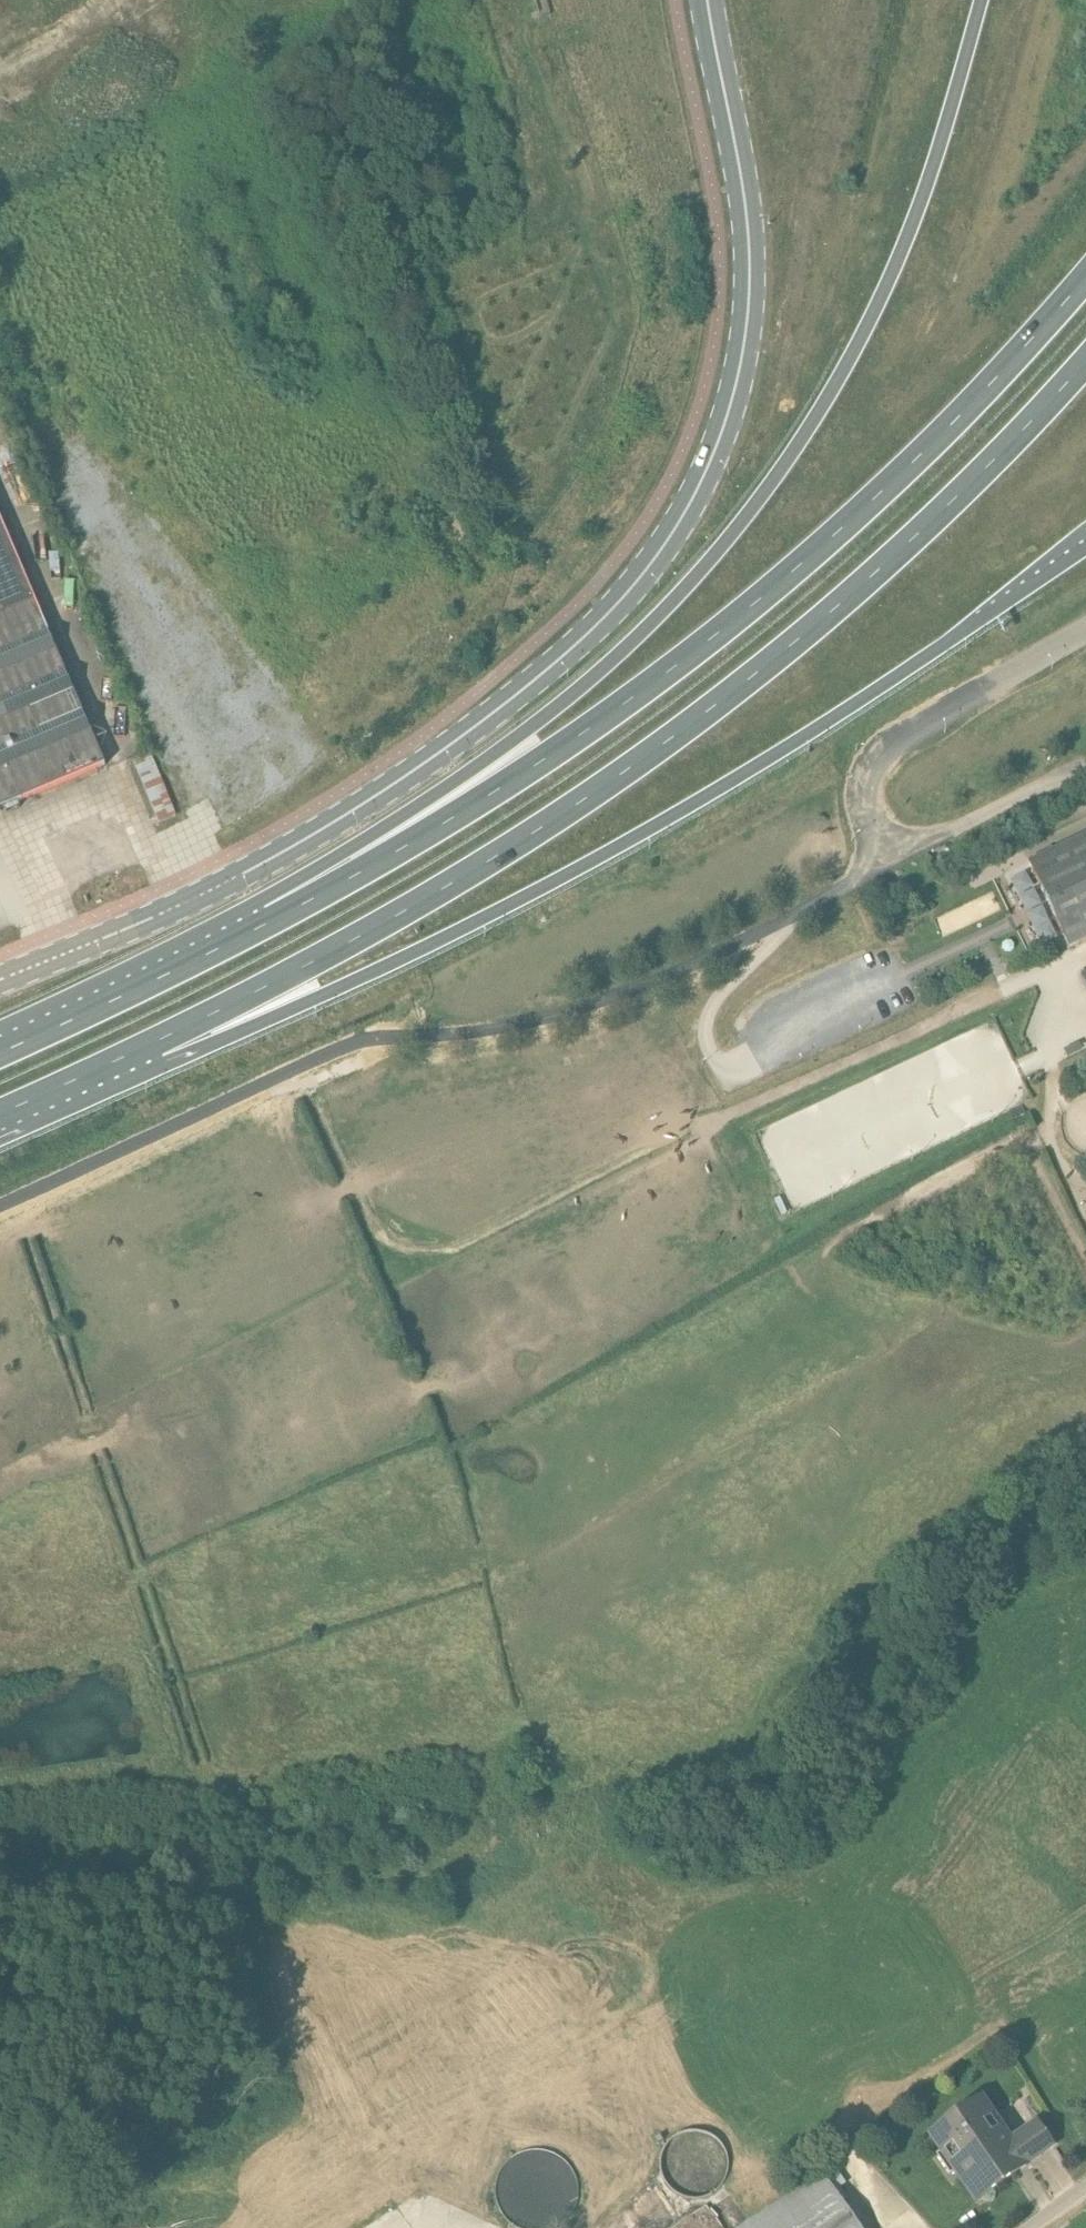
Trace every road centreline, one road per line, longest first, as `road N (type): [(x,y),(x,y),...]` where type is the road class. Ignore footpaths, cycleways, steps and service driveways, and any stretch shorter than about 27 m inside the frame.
road 1 (tertiary): [(707,0),(741,178),(749,294),(724,430),(662,550),(572,649),(359,807),(199,896),(0,982)]
road 2 (trunk): [(982,0),(902,251),(853,353),(776,478),(609,664),(269,923)]
road 3 (trunk): [(157,1042),(460,881),(623,775),(779,657),(920,534),(1085,357)]
road 4 (trunk): [(157,1042),(325,995),(623,845),(778,755),(1085,547)]
road 5 (trunk): [(1085,275),(860,513),(697,649),(505,786),(269,923)]
road 6 (unclassified): [(893,862),(862,790),(875,758),(1085,632)]
road 7 (trunk): [(269,923),(0,1054)]
road 8 (trunk): [(0,1112),(157,1042)]

